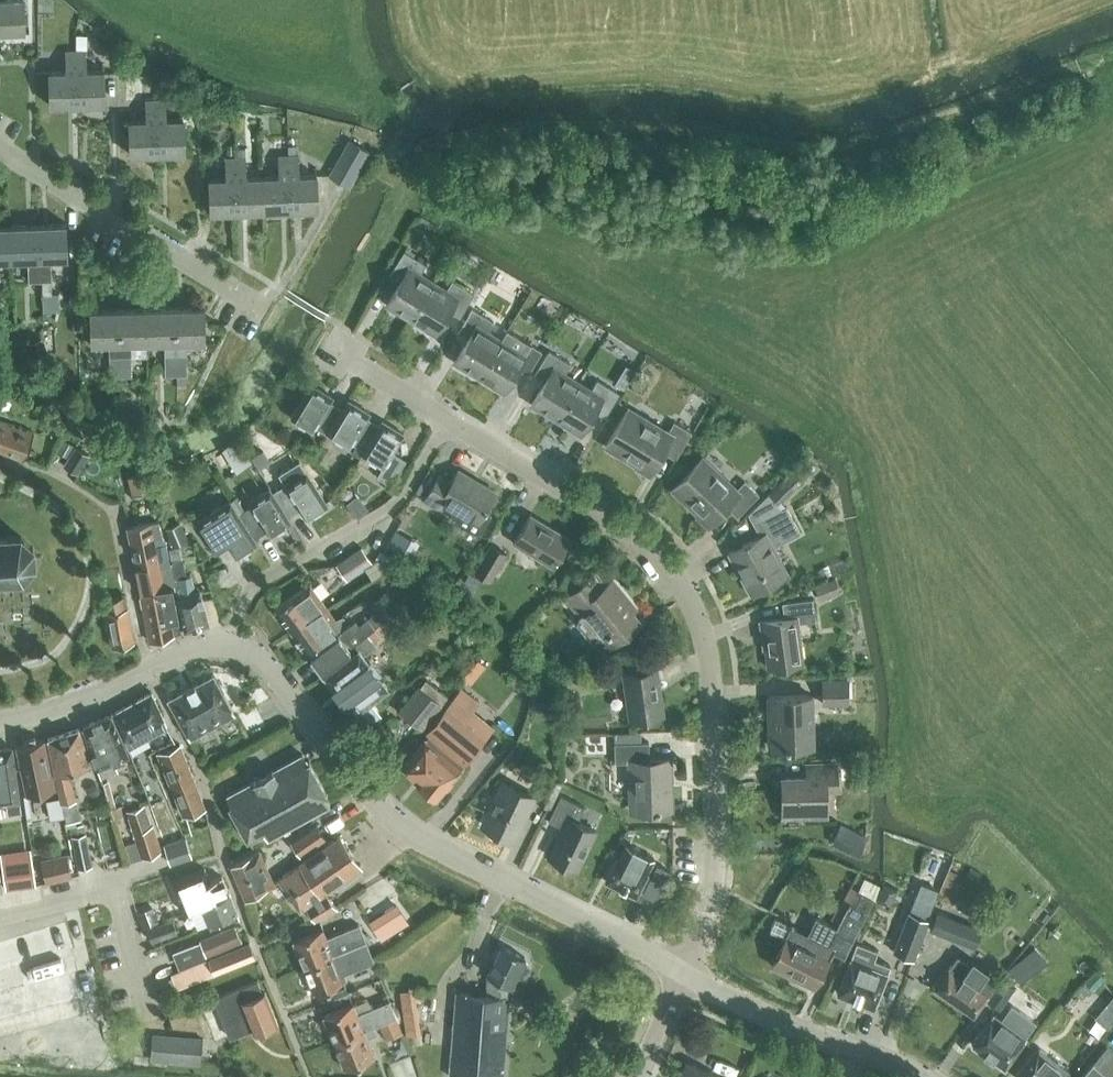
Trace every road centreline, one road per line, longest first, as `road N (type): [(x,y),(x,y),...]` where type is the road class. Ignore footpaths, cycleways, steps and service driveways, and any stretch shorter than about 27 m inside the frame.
road 1 (tertiary): [(0,721),(95,695),(185,653),(220,645),(247,650),(285,685),(372,799),(420,839),(683,972)]
road 2 (residential): [(683,972),(707,918),(716,866),(708,650),(691,602),(659,559),(614,519),(447,420)]
road 3 (residential): [(252,303),(0,149)]
road 4 (residential): [(250,587),(390,506),(447,420)]
road 5 (tertiary): [(923,1076),(782,1023),(683,972)]
road 6 (residential): [(150,1014),(117,890),(0,919)]
road 7 (residential): [(447,420),(344,358)]

